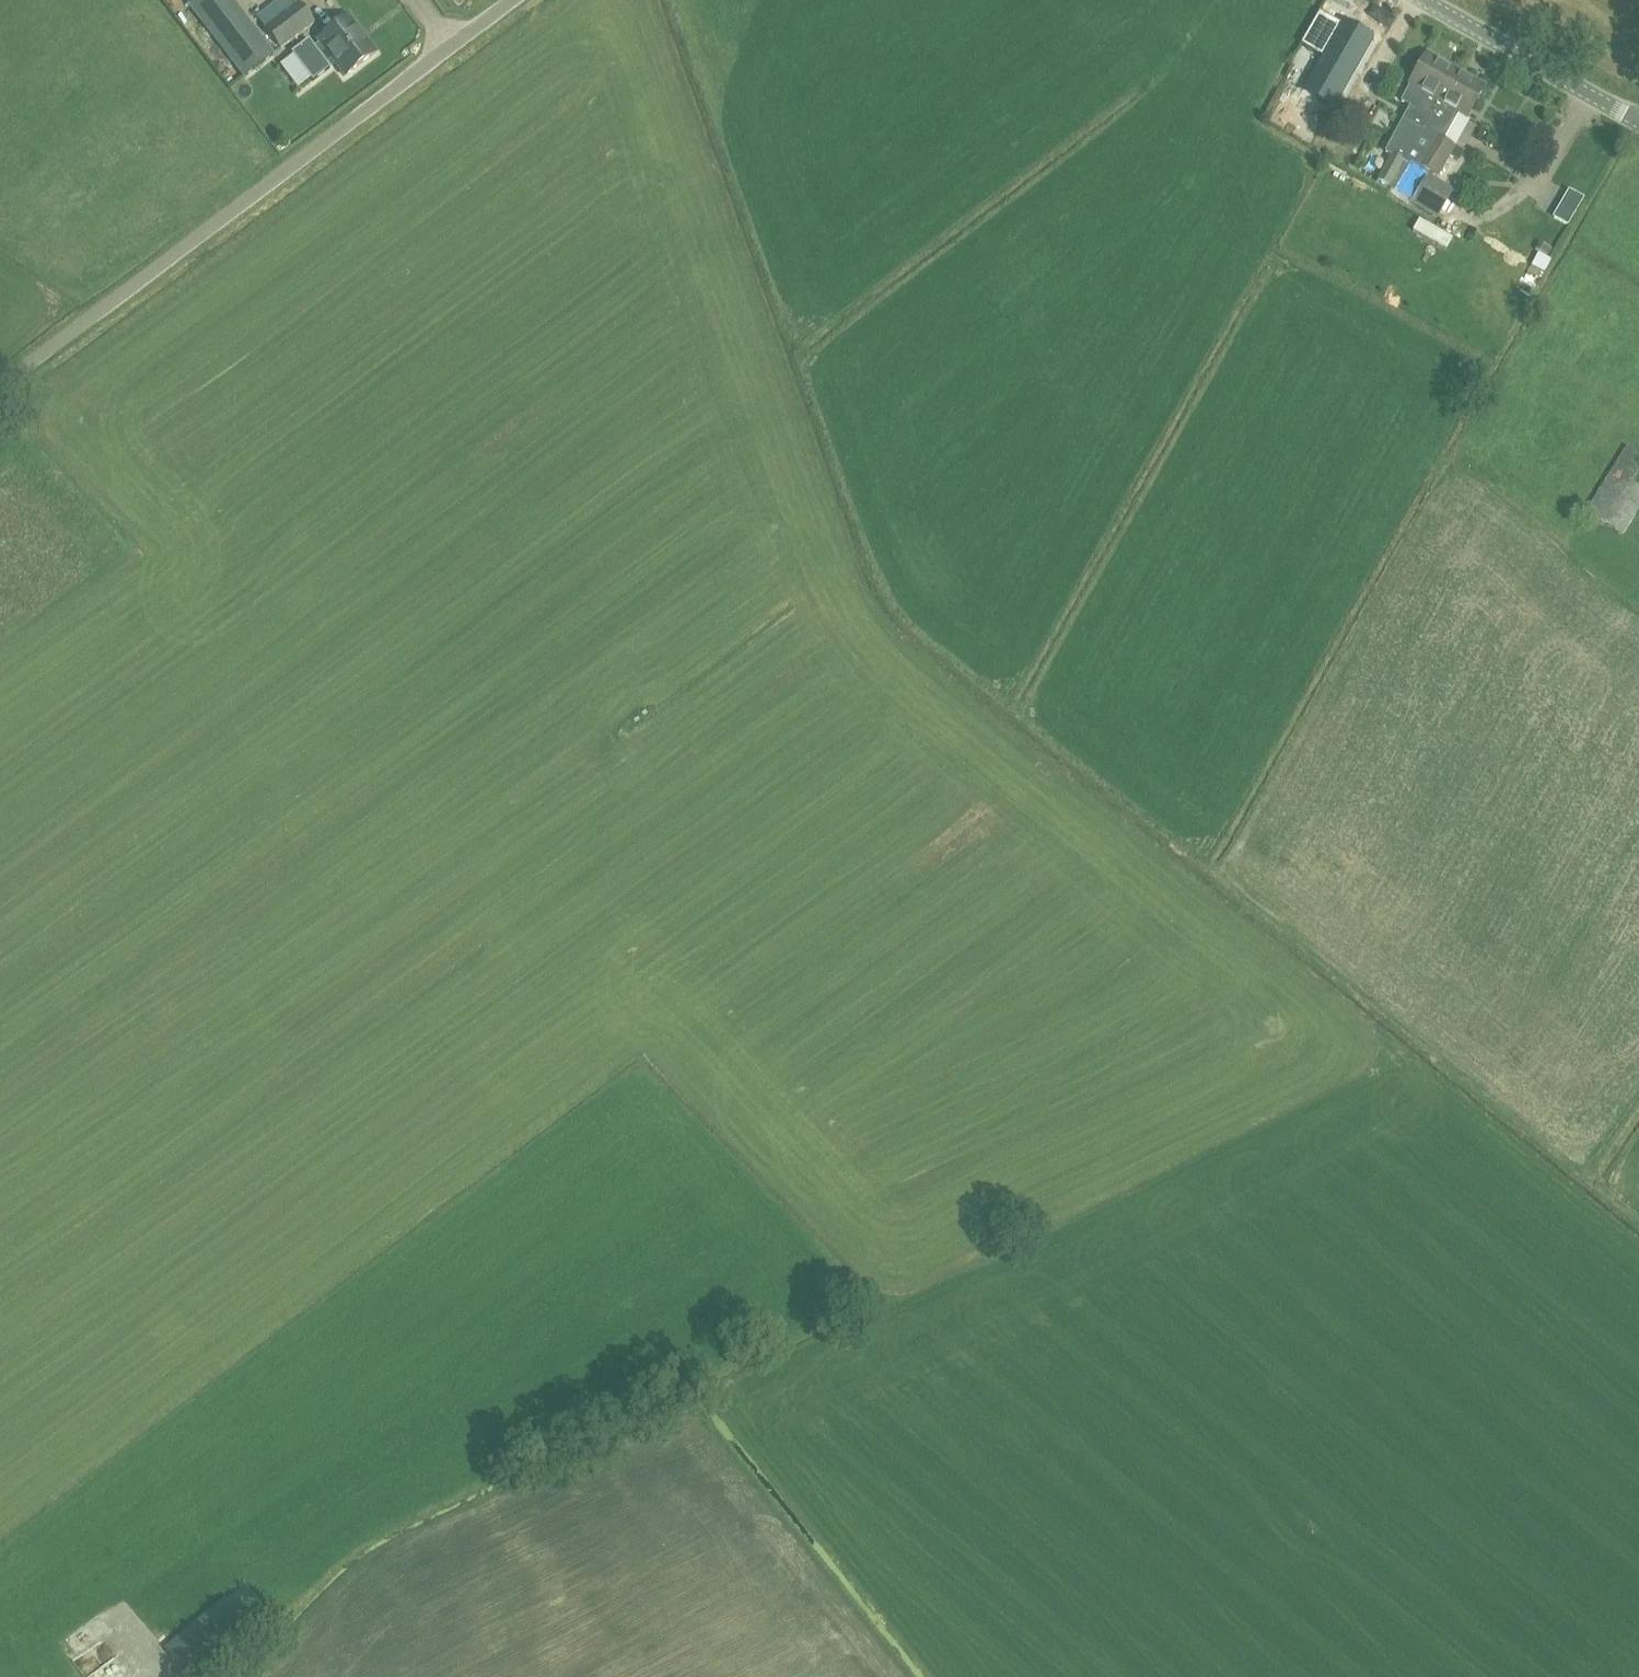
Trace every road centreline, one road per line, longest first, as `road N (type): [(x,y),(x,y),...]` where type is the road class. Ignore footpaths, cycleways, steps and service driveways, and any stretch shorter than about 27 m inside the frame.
road 1 (unclassified): [(0,380),(501,0)]
road 2 (tertiary): [(1638,122),(1431,0)]

